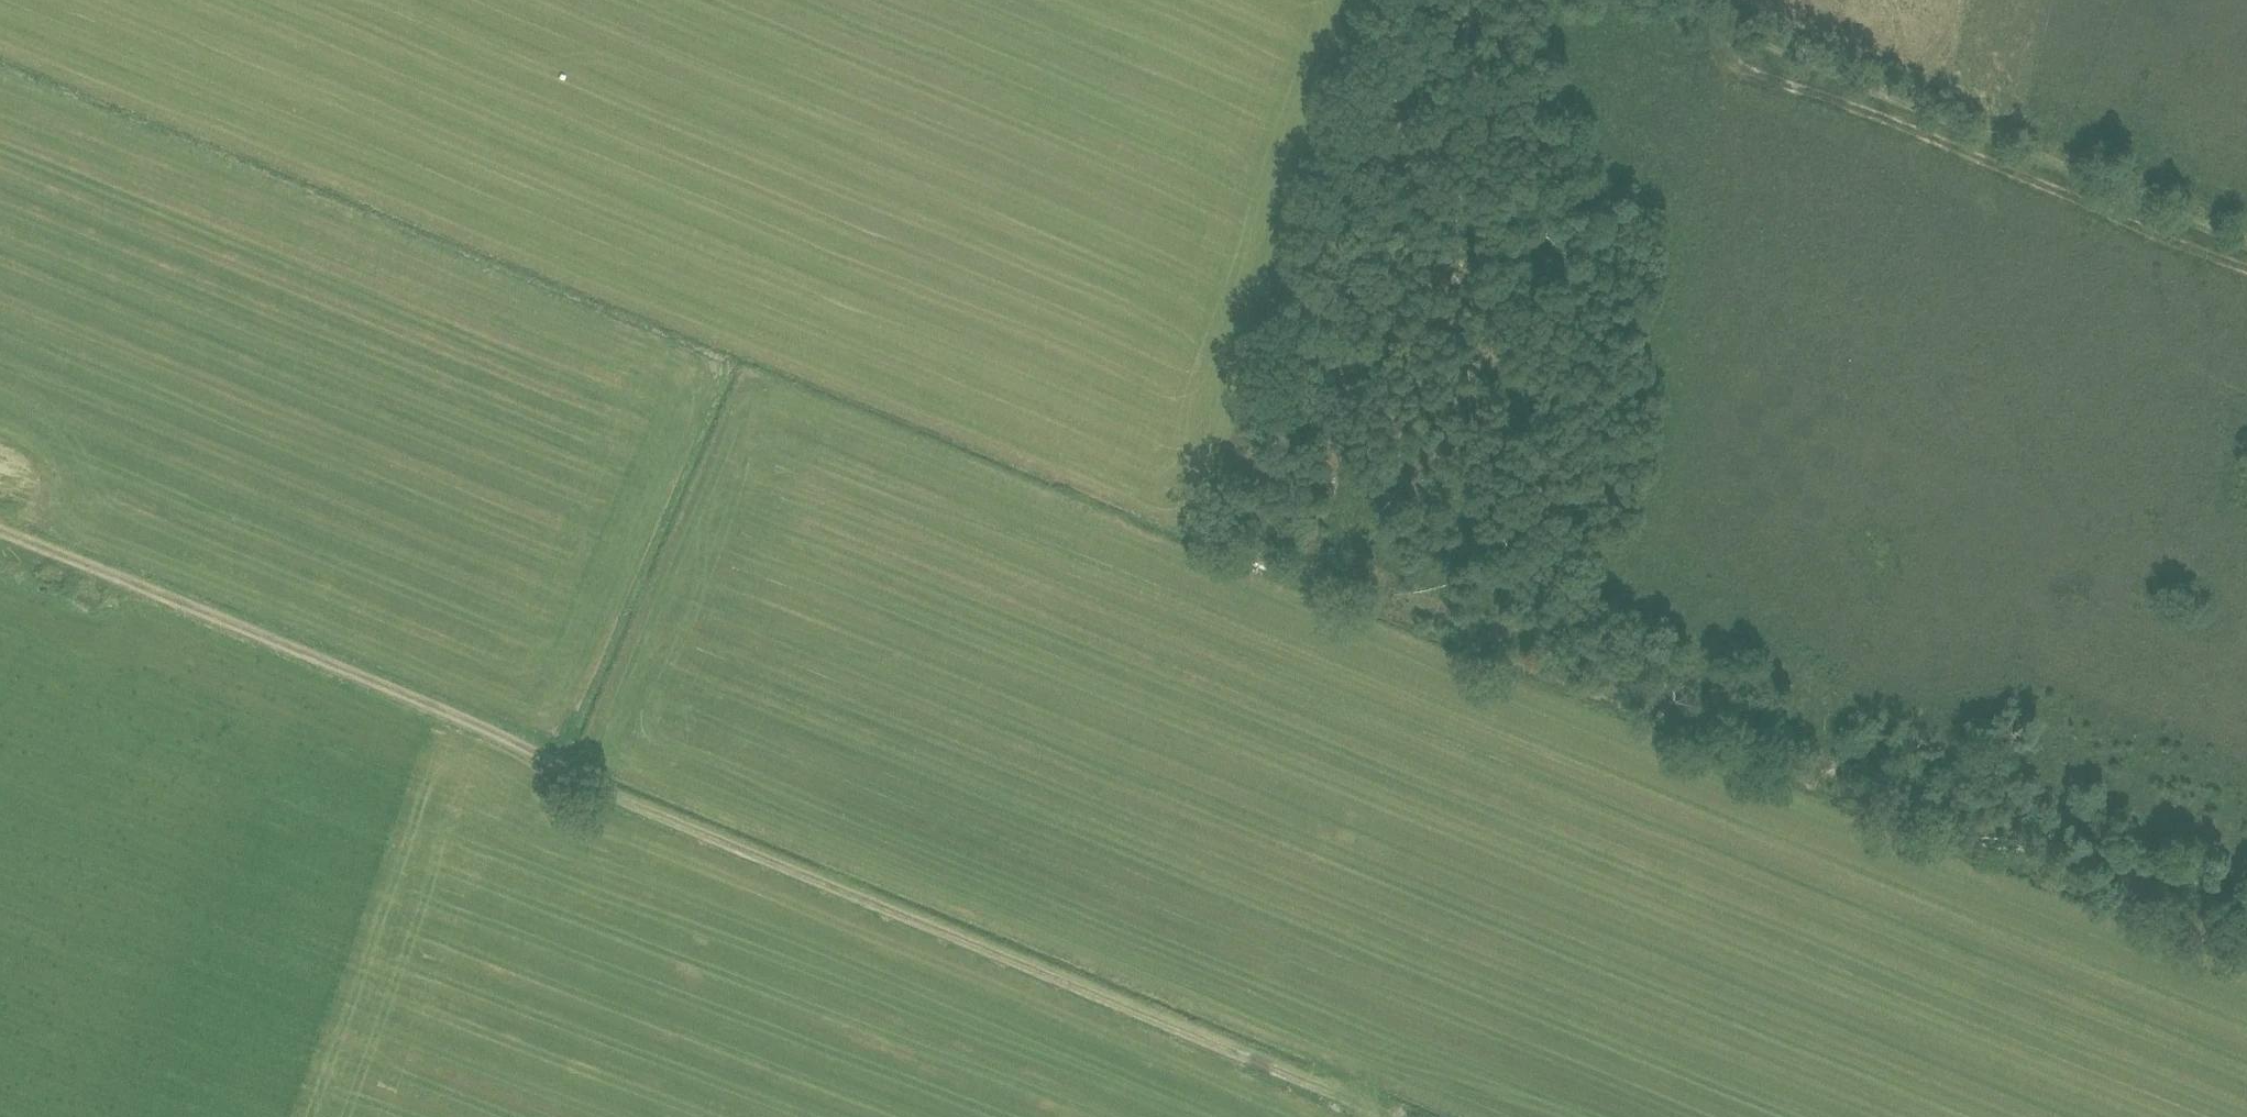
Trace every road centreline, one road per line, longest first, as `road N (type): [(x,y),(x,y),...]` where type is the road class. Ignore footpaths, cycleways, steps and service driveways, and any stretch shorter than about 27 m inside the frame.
road 1 (track): [(1391,1116),(591,787),(471,722),(0,529)]

